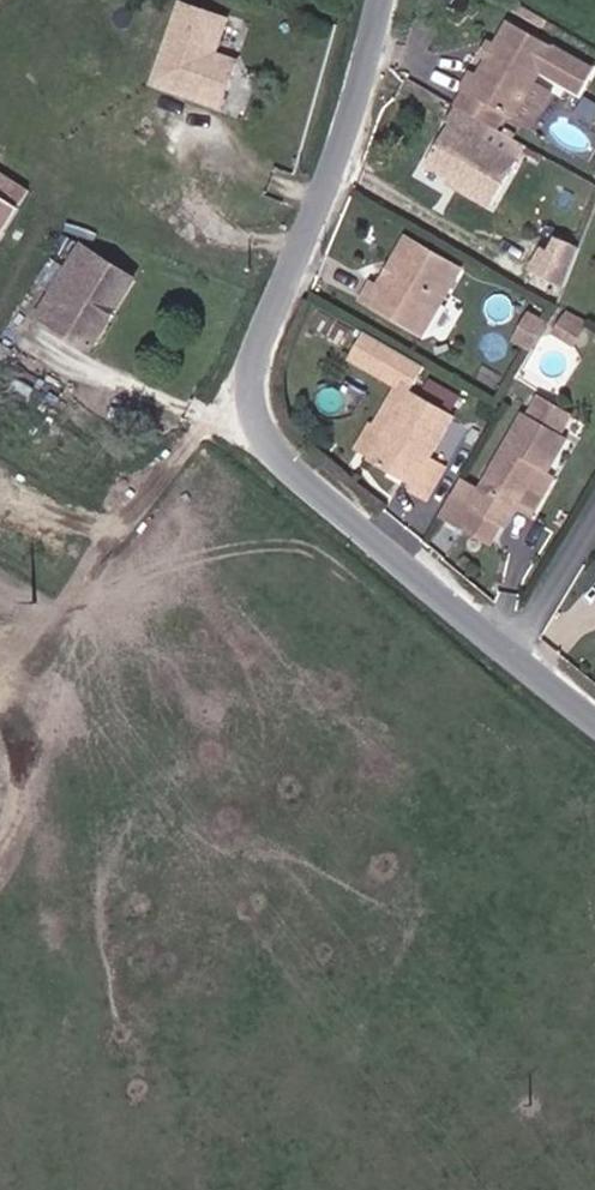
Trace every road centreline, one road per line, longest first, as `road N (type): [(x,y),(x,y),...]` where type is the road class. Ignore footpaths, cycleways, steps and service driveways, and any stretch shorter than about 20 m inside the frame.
road 1 (tertiary): [(508,652),(287,466),(259,429),(250,389),(341,141),(380,0)]
road 2 (residential): [(508,652),(594,515)]

